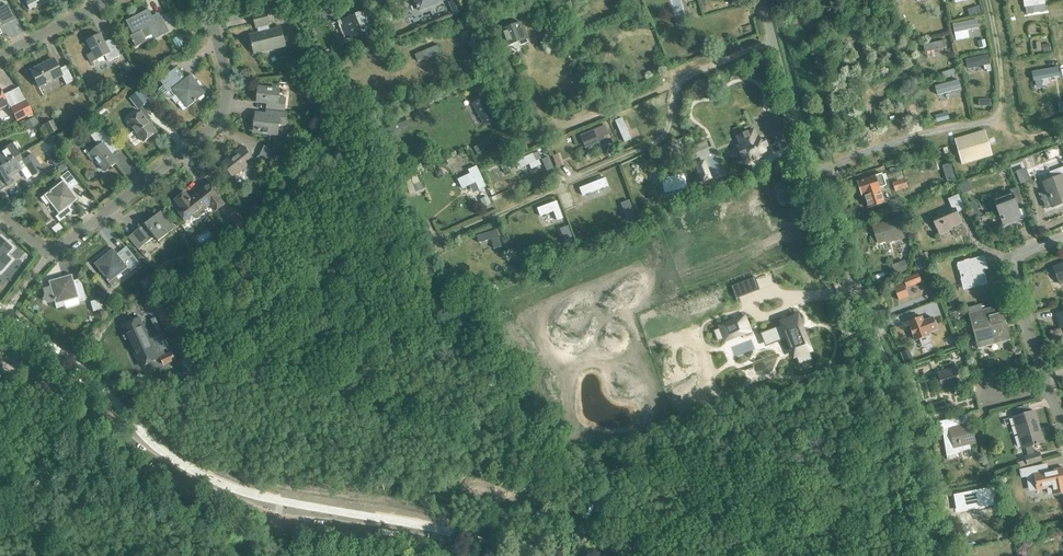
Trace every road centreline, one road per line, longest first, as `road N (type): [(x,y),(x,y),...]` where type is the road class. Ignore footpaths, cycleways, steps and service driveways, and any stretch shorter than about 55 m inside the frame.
road 1 (residential): [(934,555),(901,414),(813,172)]
road 2 (residential): [(209,0),(227,94),(200,139),(56,251),(41,249),(0,211)]
road 3 (residential): [(813,172),(989,120),(1002,90),(984,0)]
road 4 (residential): [(676,83),(669,125),(655,145),(439,239)]
road 5 (tertiary): [(23,361),(191,484),(277,520)]
road 6 (residential): [(676,83),(529,142),(487,70)]
road 7 (tertiary): [(277,520),(395,535),(461,555)]
road 8 (residential): [(1043,379),(1012,266),(1019,254),(1062,237)]
road 9 (residential): [(813,172),(772,40)]
road 10 (residential): [(0,56),(108,0)]

